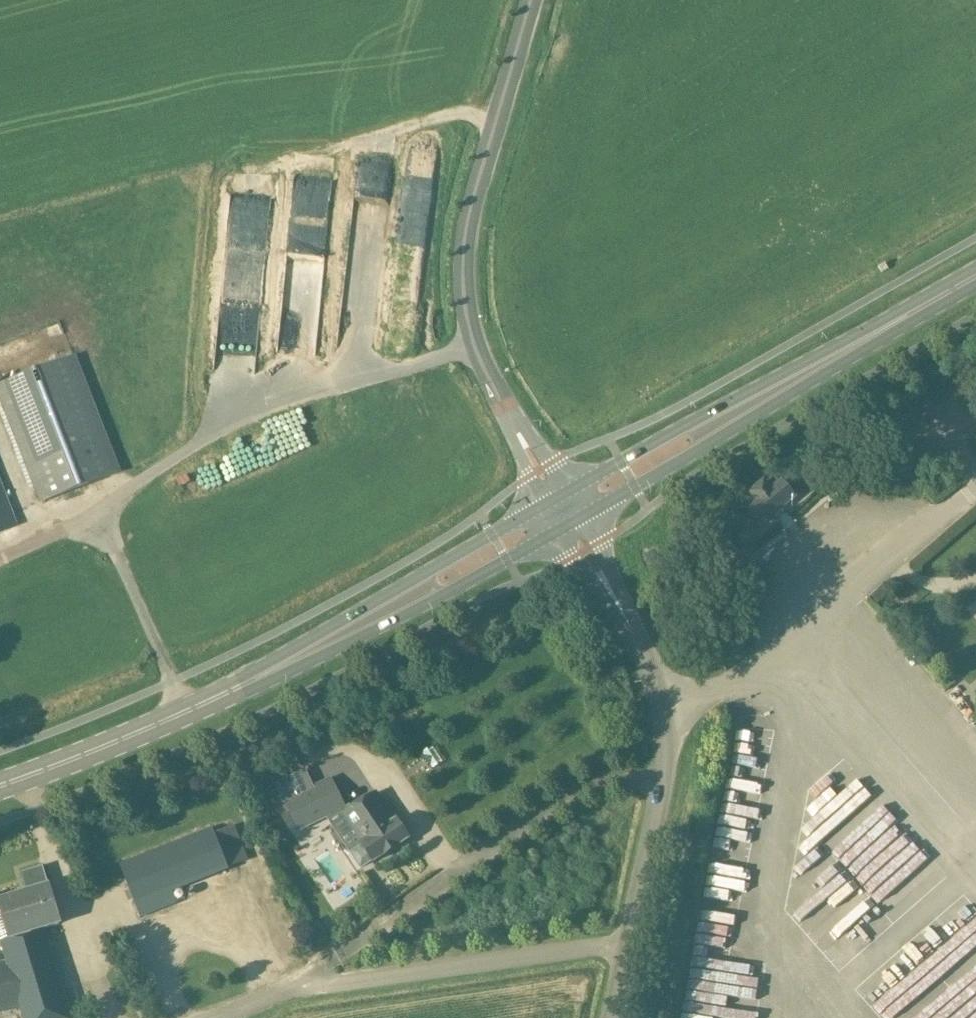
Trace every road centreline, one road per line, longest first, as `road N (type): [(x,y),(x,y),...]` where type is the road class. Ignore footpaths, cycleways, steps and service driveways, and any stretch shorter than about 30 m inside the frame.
road 1 (tertiary): [(557,499),(473,354),(464,310),(466,256),(531,0)]
road 2 (tertiary): [(619,1017),(654,858),(663,704),(571,523)]
road 3 (primary): [(571,523),(864,350),(896,323)]
road 4 (primary): [(896,323),(557,499)]
road 5 (primary): [(349,632),(182,714),(0,786)]
road 6 (primary): [(349,632),(416,610),(571,523)]
road 7 (primary): [(557,499),(407,587),(349,632)]

